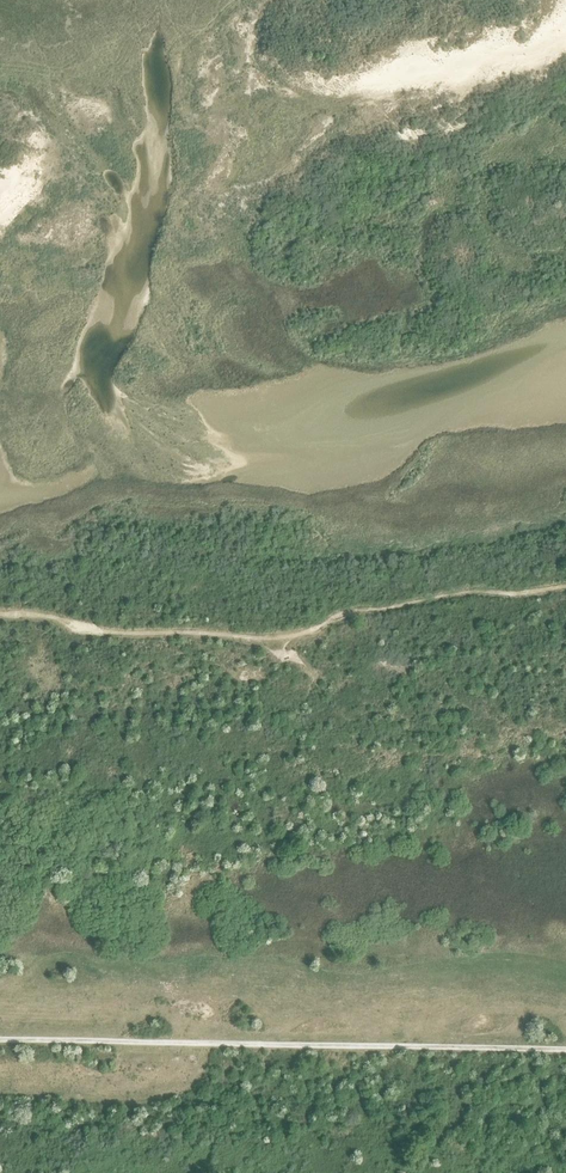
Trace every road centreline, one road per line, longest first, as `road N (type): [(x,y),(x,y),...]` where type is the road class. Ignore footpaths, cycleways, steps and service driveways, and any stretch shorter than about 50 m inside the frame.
road 1 (track): [(0,614),(132,636),(278,638),(347,613),(565,587)]
road 2 (track): [(0,1040),(565,1050)]

